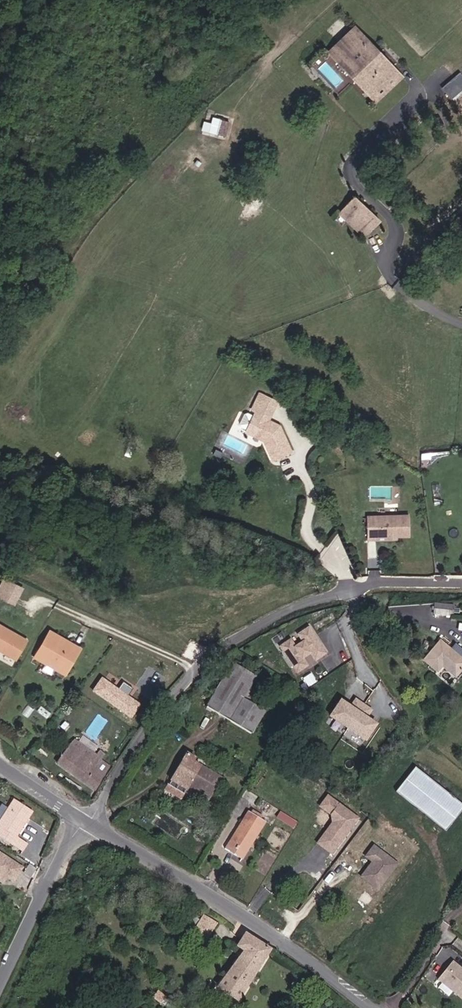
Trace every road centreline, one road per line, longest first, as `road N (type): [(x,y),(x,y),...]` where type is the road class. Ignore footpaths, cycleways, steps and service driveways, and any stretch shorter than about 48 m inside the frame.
road 1 (residential): [(89,825),(153,721),(234,638),(355,588),(461,583)]
road 2 (tertiary): [(89,825),(278,940),(369,1007)]
road 3 (tertiary): [(83,821),(0,993)]

